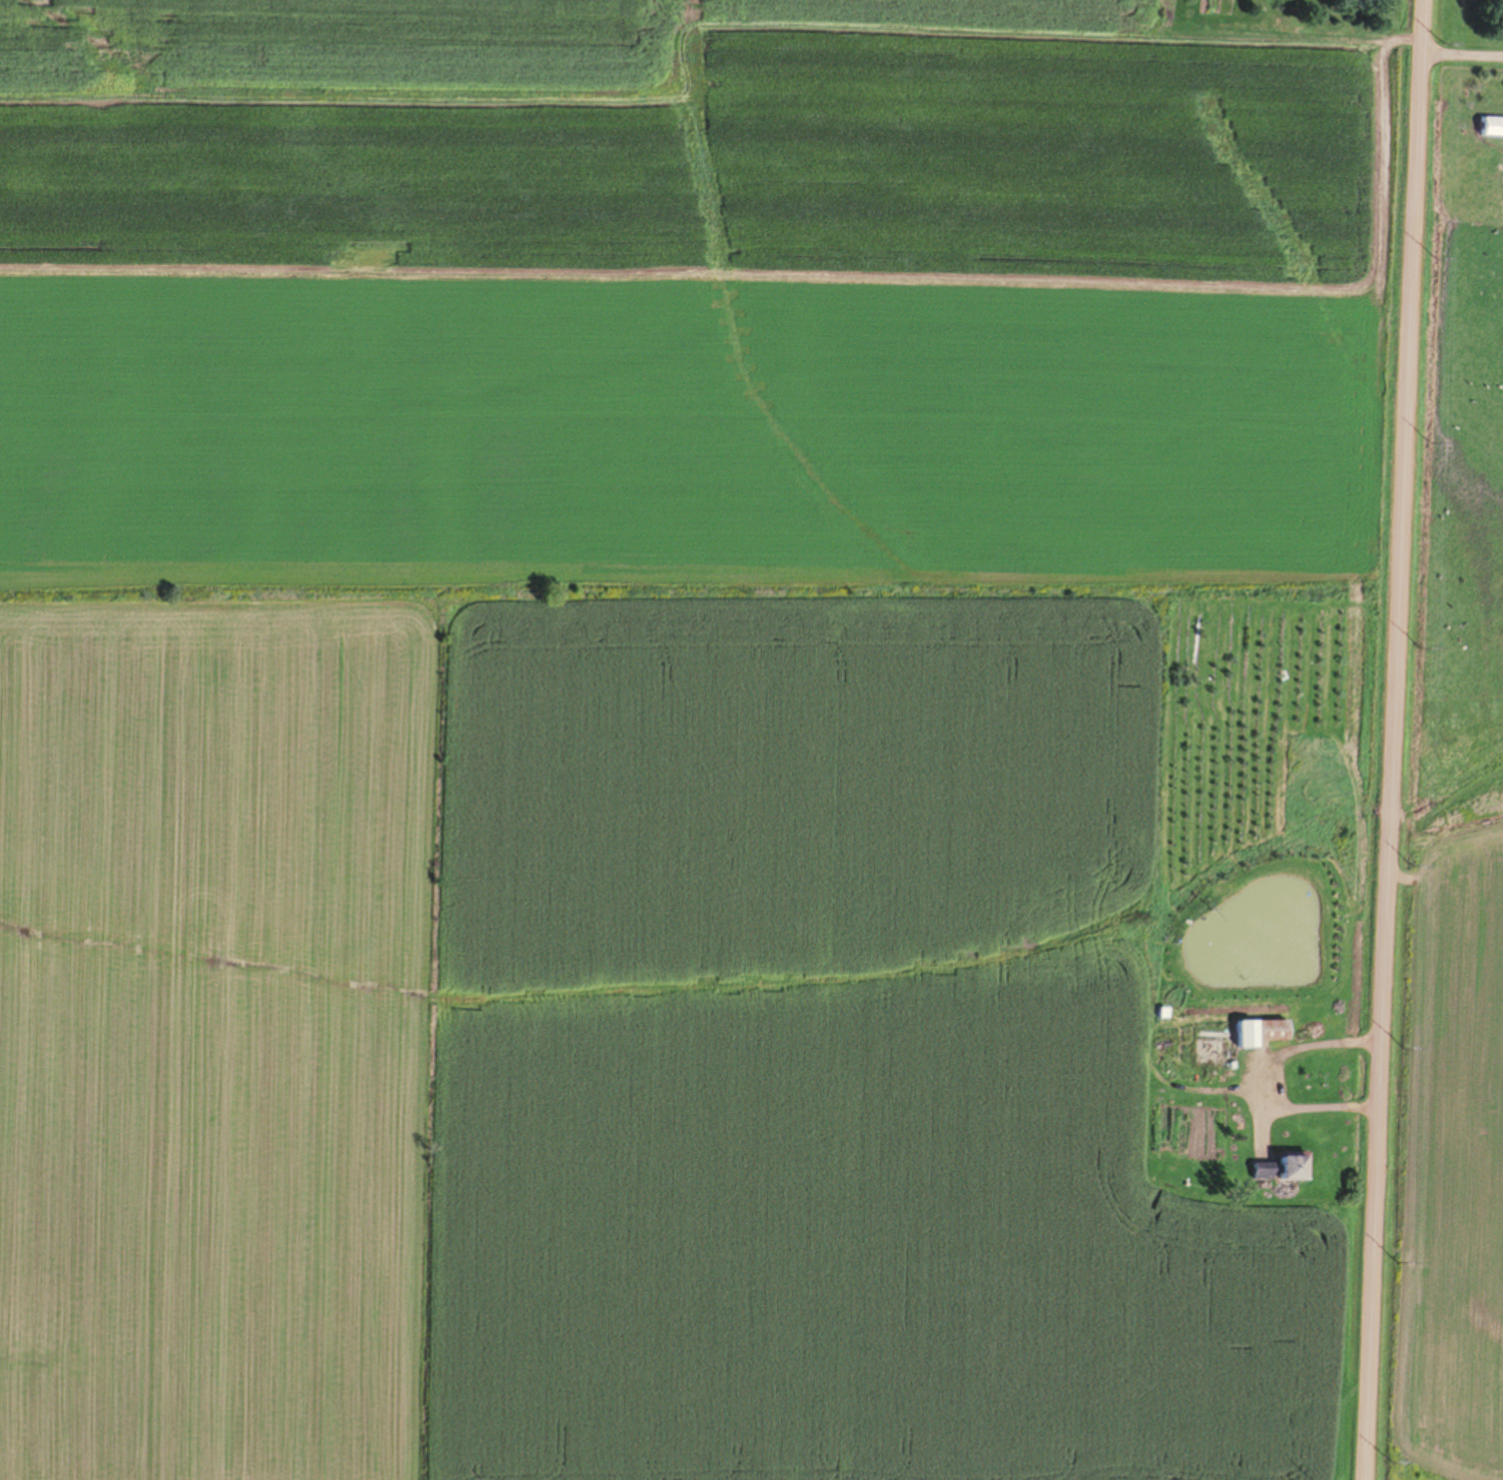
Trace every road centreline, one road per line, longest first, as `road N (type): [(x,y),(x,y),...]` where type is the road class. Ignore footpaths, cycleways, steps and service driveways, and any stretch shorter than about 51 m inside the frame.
road 1 (residential): [(1368,1479),(1424,0)]

